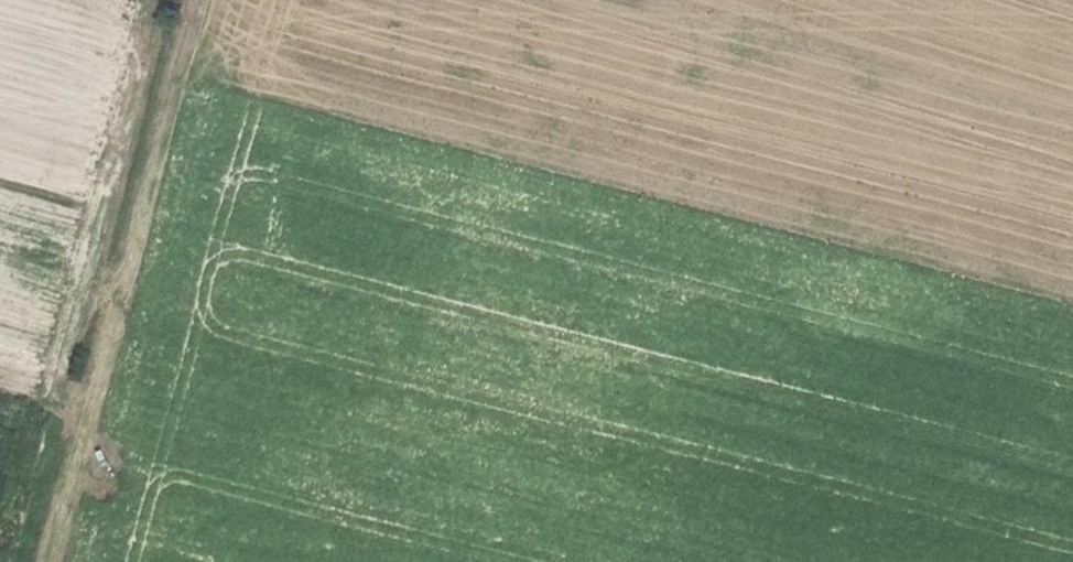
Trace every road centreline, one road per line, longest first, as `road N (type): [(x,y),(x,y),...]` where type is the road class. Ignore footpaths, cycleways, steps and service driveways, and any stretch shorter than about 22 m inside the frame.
road 1 (track): [(46,561),(191,0)]

